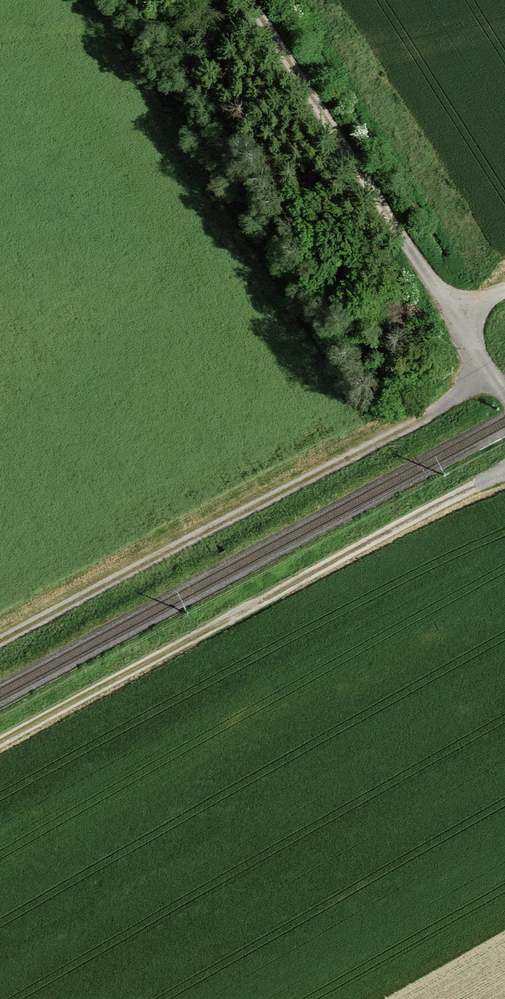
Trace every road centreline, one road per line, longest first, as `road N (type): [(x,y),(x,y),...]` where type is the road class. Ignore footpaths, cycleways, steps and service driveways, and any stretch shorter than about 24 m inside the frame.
road 1 (track): [(504,470),(0,738)]
road 2 (track): [(0,644),(495,377)]
road 3 (track): [(259,0),(458,320)]

